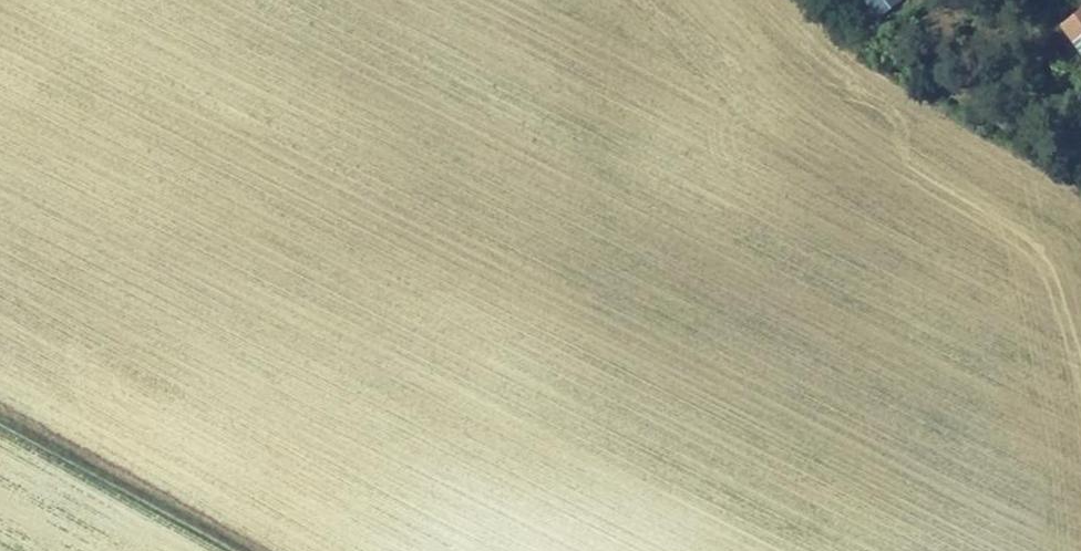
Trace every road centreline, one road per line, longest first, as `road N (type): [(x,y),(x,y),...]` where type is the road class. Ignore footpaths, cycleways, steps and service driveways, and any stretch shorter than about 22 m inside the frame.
road 1 (track): [(0,415),(256,550)]

